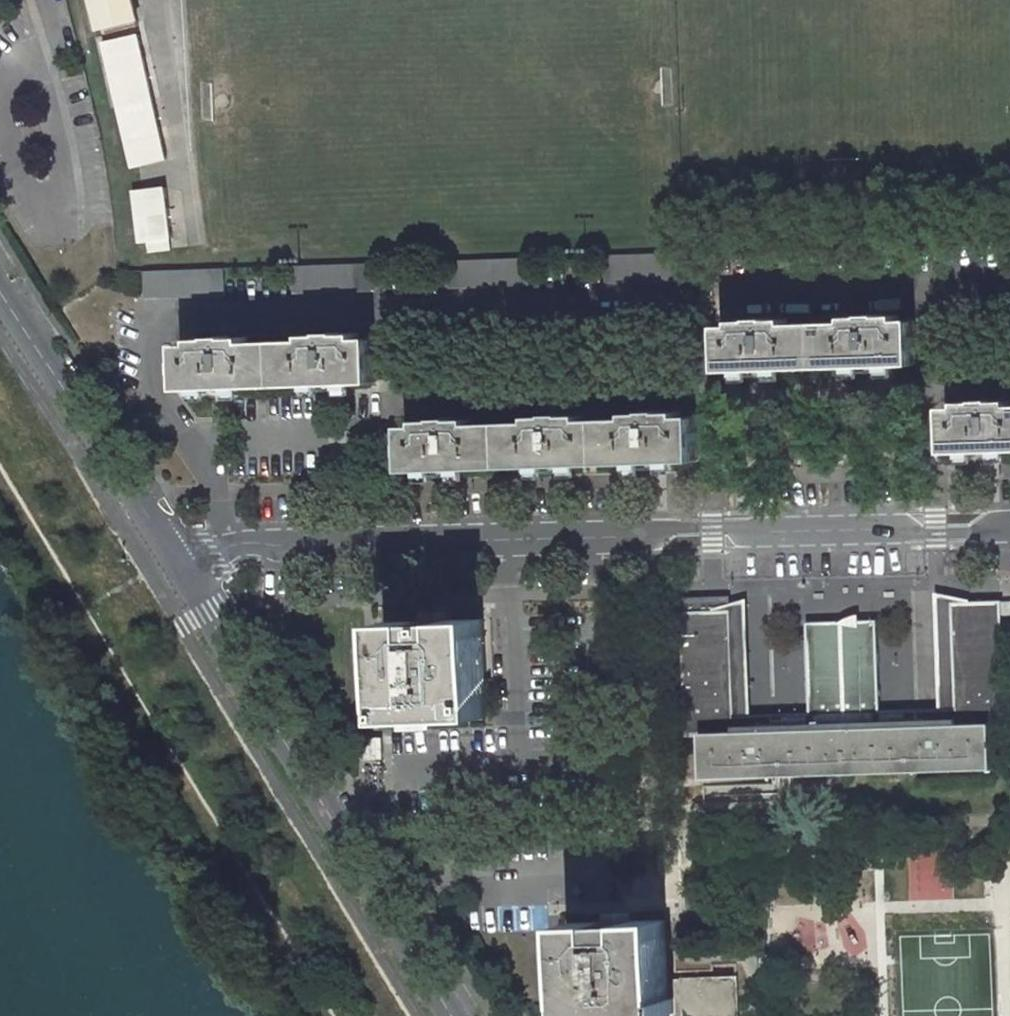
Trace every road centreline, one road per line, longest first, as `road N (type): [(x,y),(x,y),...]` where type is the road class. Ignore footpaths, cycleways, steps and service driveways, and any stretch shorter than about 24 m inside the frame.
road 1 (residential): [(170,551),(1009,526)]
road 2 (unclassified): [(170,551),(452,1015)]
road 3 (unclassified): [(0,289),(170,551)]

